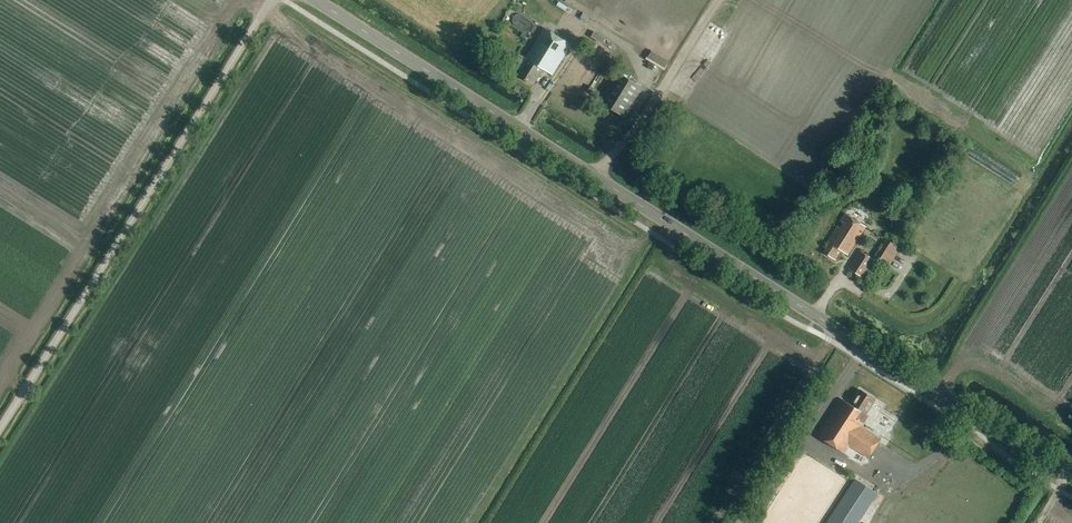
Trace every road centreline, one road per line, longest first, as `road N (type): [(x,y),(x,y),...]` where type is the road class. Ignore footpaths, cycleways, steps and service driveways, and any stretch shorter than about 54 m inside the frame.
road 1 (tertiary): [(314,0),(1071,477)]
road 2 (unclassified): [(0,428),(271,0)]

